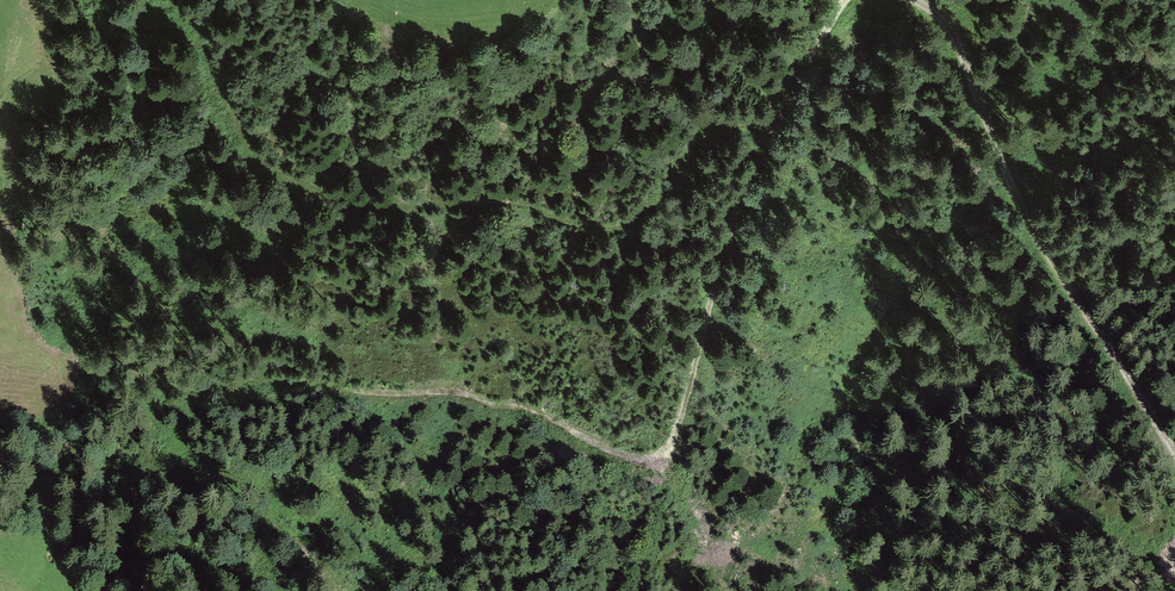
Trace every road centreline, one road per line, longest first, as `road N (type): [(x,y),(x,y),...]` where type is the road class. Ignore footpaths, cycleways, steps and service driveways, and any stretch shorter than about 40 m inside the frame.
road 1 (track): [(842,0),(738,209),(691,386),(673,438),(656,458),(629,459),(542,415),(465,396),(362,392),(237,370),(188,383)]
road 2 (track): [(284,182),(361,199),(486,199),(611,229),(641,218),(710,128),(783,123)]
road 3 (track): [(1174,454),(1039,242),(950,29),(913,0)]

